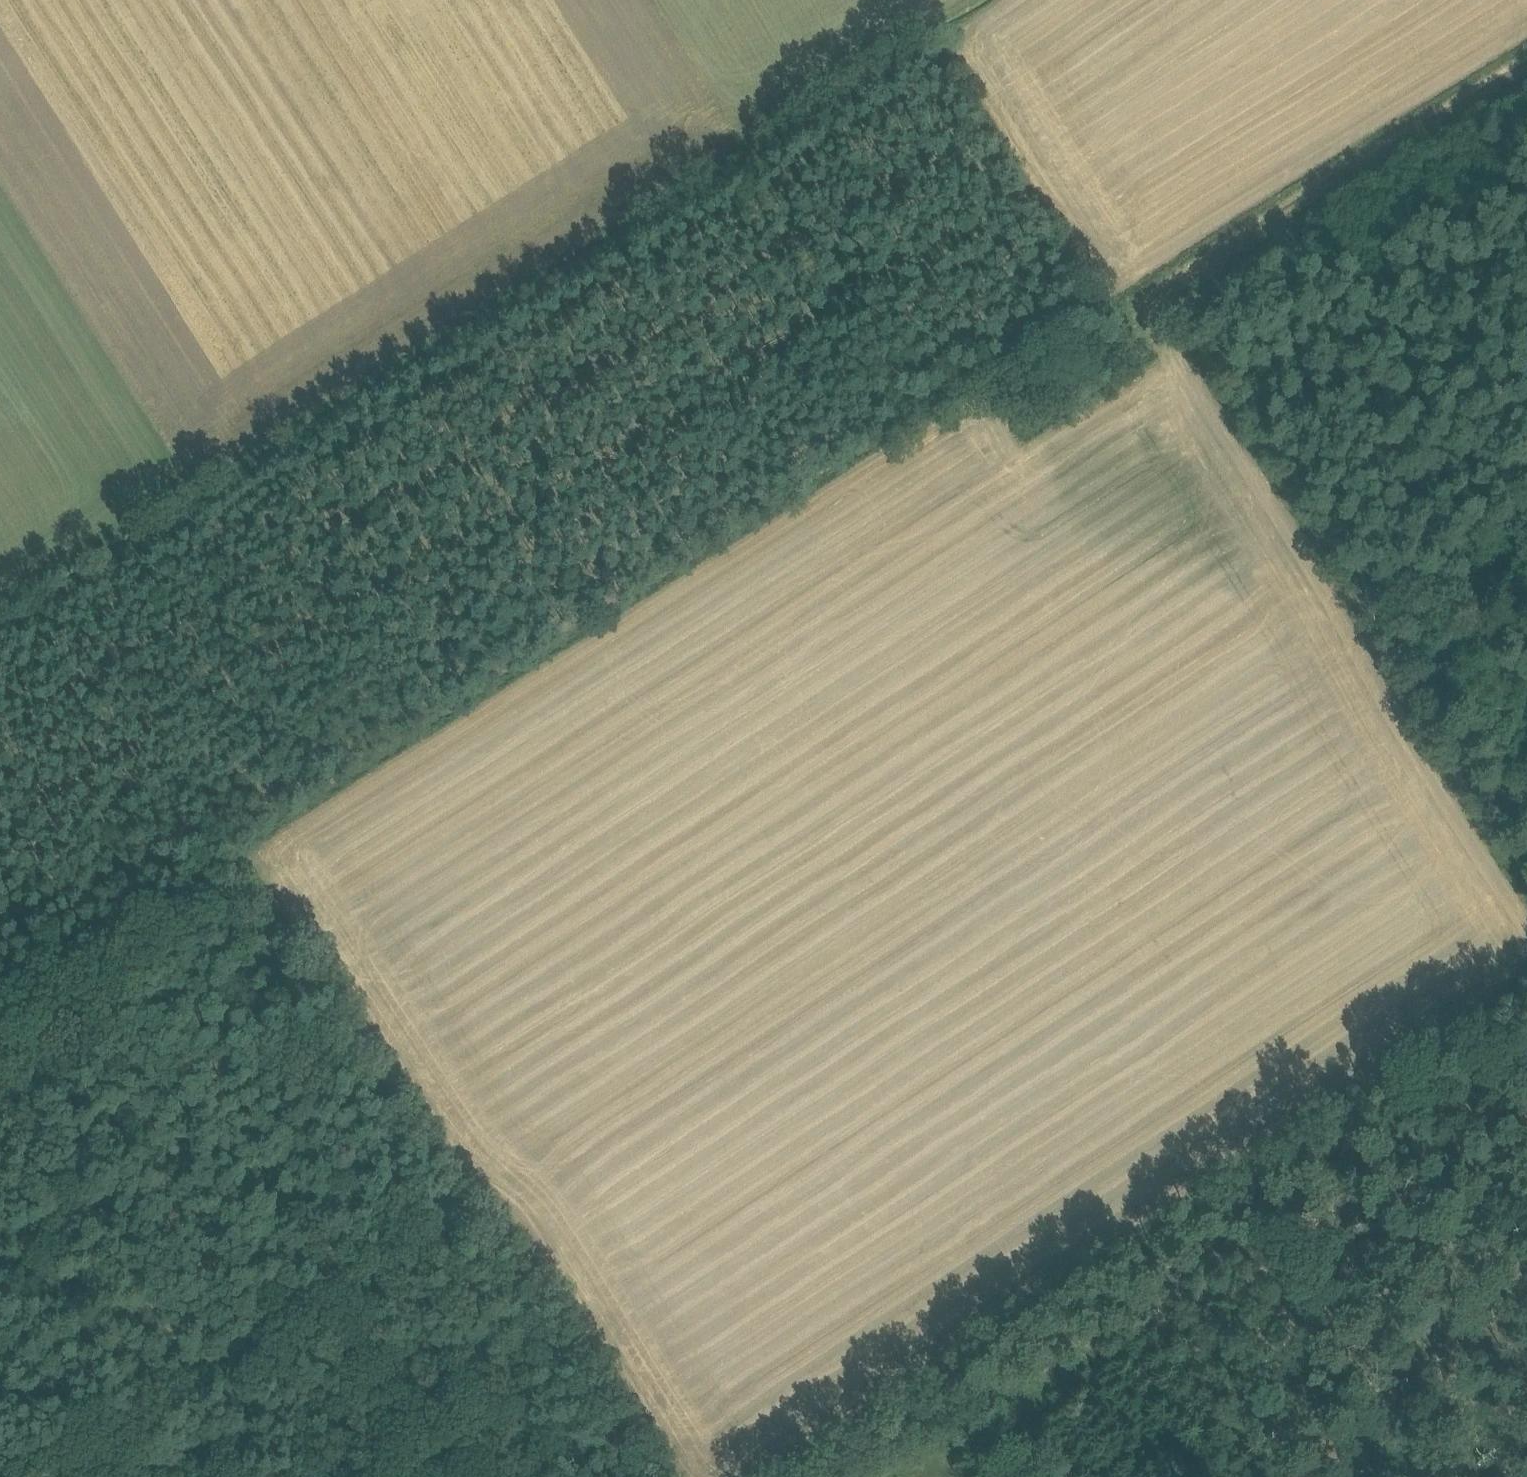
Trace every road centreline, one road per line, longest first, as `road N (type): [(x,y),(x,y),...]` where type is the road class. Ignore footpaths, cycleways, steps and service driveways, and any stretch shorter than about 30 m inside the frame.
road 1 (track): [(1143,331),(1171,289),(1266,223),(1526,61)]
road 2 (track): [(0,1066),(166,961)]

